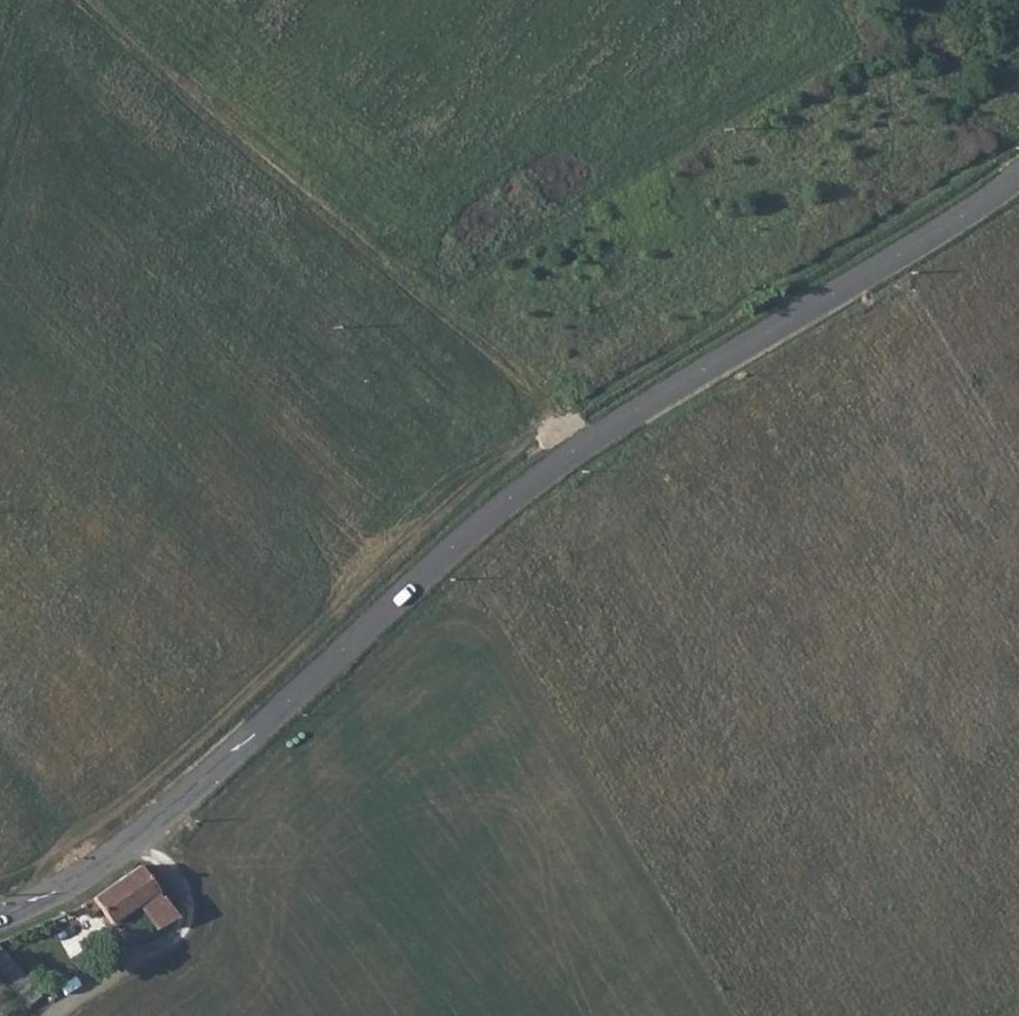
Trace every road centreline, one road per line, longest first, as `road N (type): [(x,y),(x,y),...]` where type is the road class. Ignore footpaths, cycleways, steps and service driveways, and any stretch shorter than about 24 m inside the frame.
road 1 (tertiary): [(0,914),(72,887),(148,831),(446,552),(550,466),(1018,179)]
road 2 (track): [(47,1015),(177,936),(187,919),(187,890),(140,837)]

